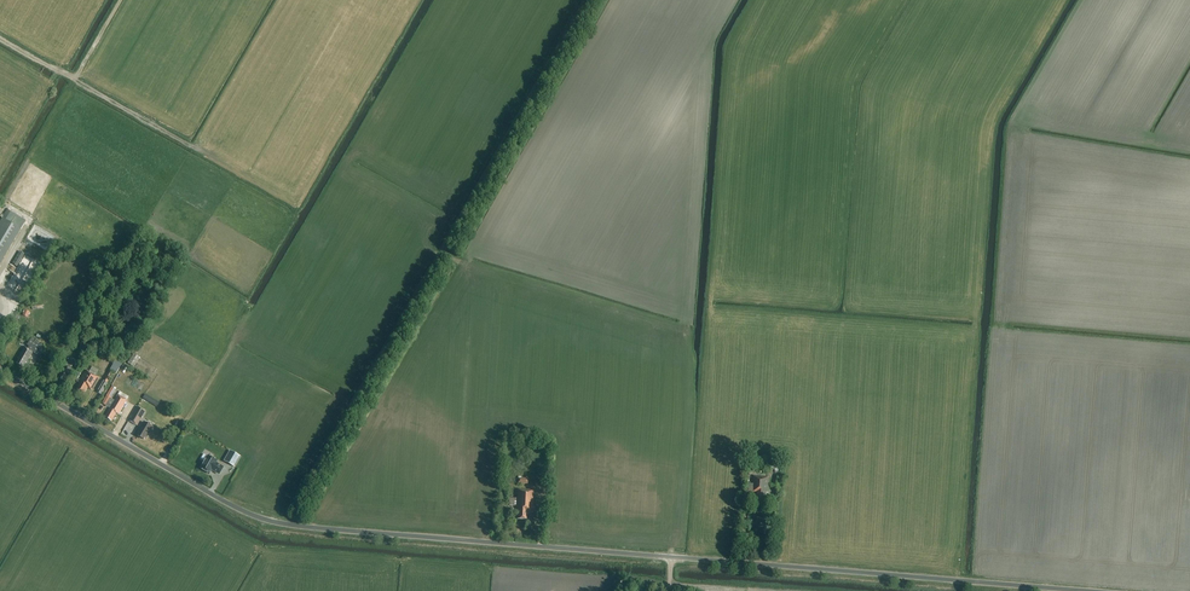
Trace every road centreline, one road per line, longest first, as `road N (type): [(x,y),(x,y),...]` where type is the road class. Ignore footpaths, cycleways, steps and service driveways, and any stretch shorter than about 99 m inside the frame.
road 1 (unclassified): [(672,558),(267,520),(0,371)]
road 2 (unclassified): [(1068,590),(672,558)]
road 3 (track): [(121,0),(72,77),(0,38)]
road 4 (track): [(72,77),(186,143)]

